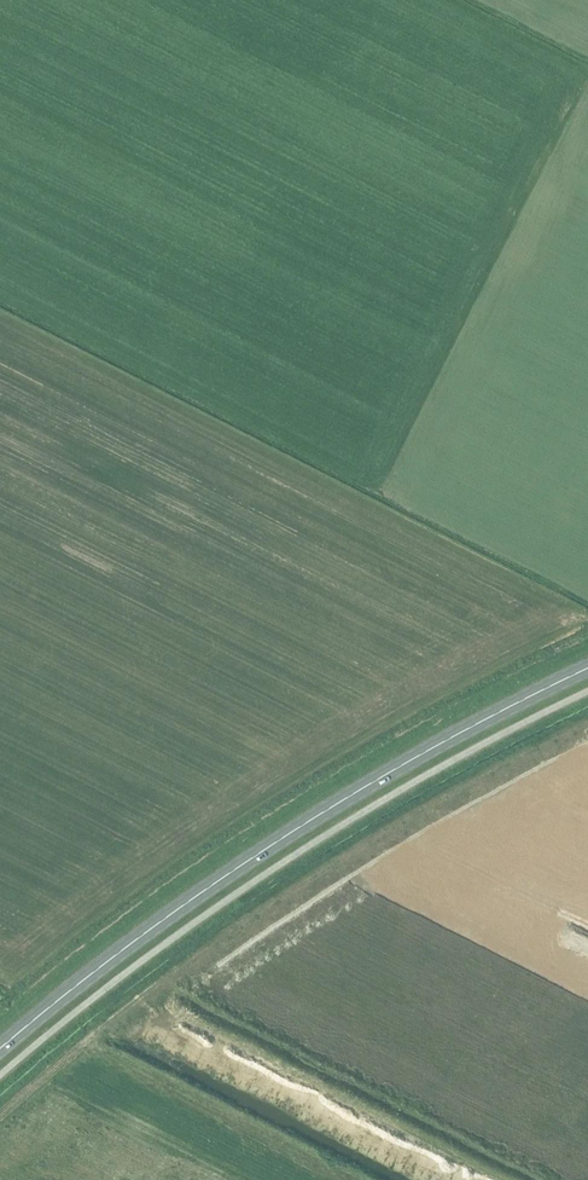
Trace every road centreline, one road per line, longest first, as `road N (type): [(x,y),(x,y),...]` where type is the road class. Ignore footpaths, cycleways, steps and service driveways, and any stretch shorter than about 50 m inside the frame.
road 1 (primary): [(0,1048),(267,849),(587,670)]

